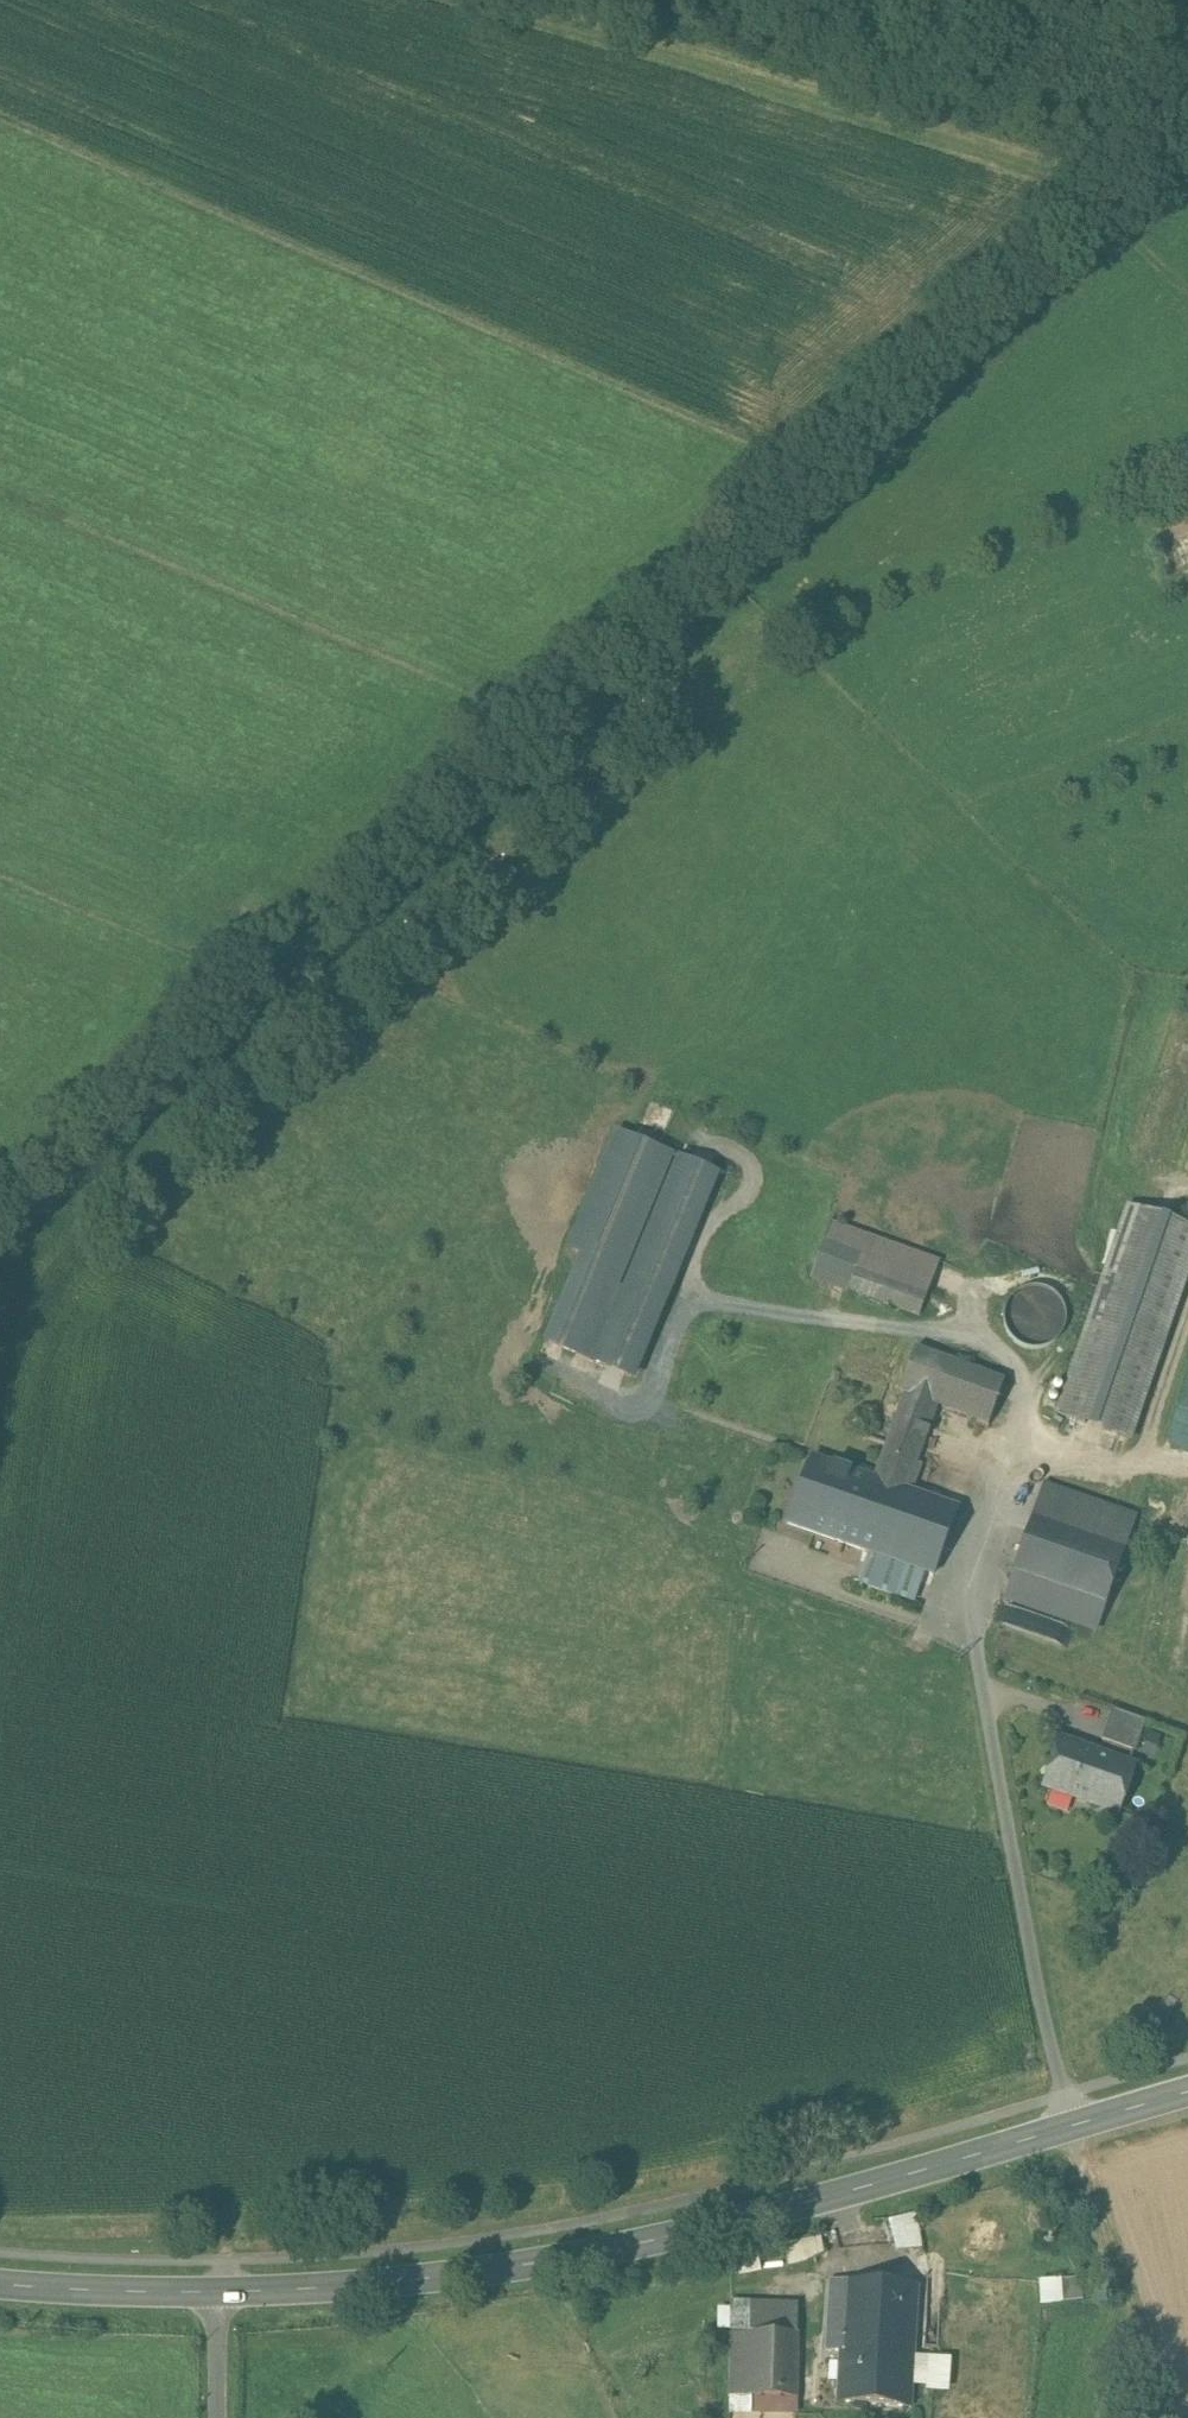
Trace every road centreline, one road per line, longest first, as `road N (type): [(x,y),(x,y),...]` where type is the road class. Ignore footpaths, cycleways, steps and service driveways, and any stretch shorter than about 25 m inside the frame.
road 1 (secondary): [(1187,2093),(794,2210),(626,2249),(463,2273),(223,2295)]
road 2 (track): [(1162,2417),(1071,2126)]
road 3 (secondary): [(223,2295),(0,2287)]
road 4 (unclassified): [(219,2417),(223,2295)]

